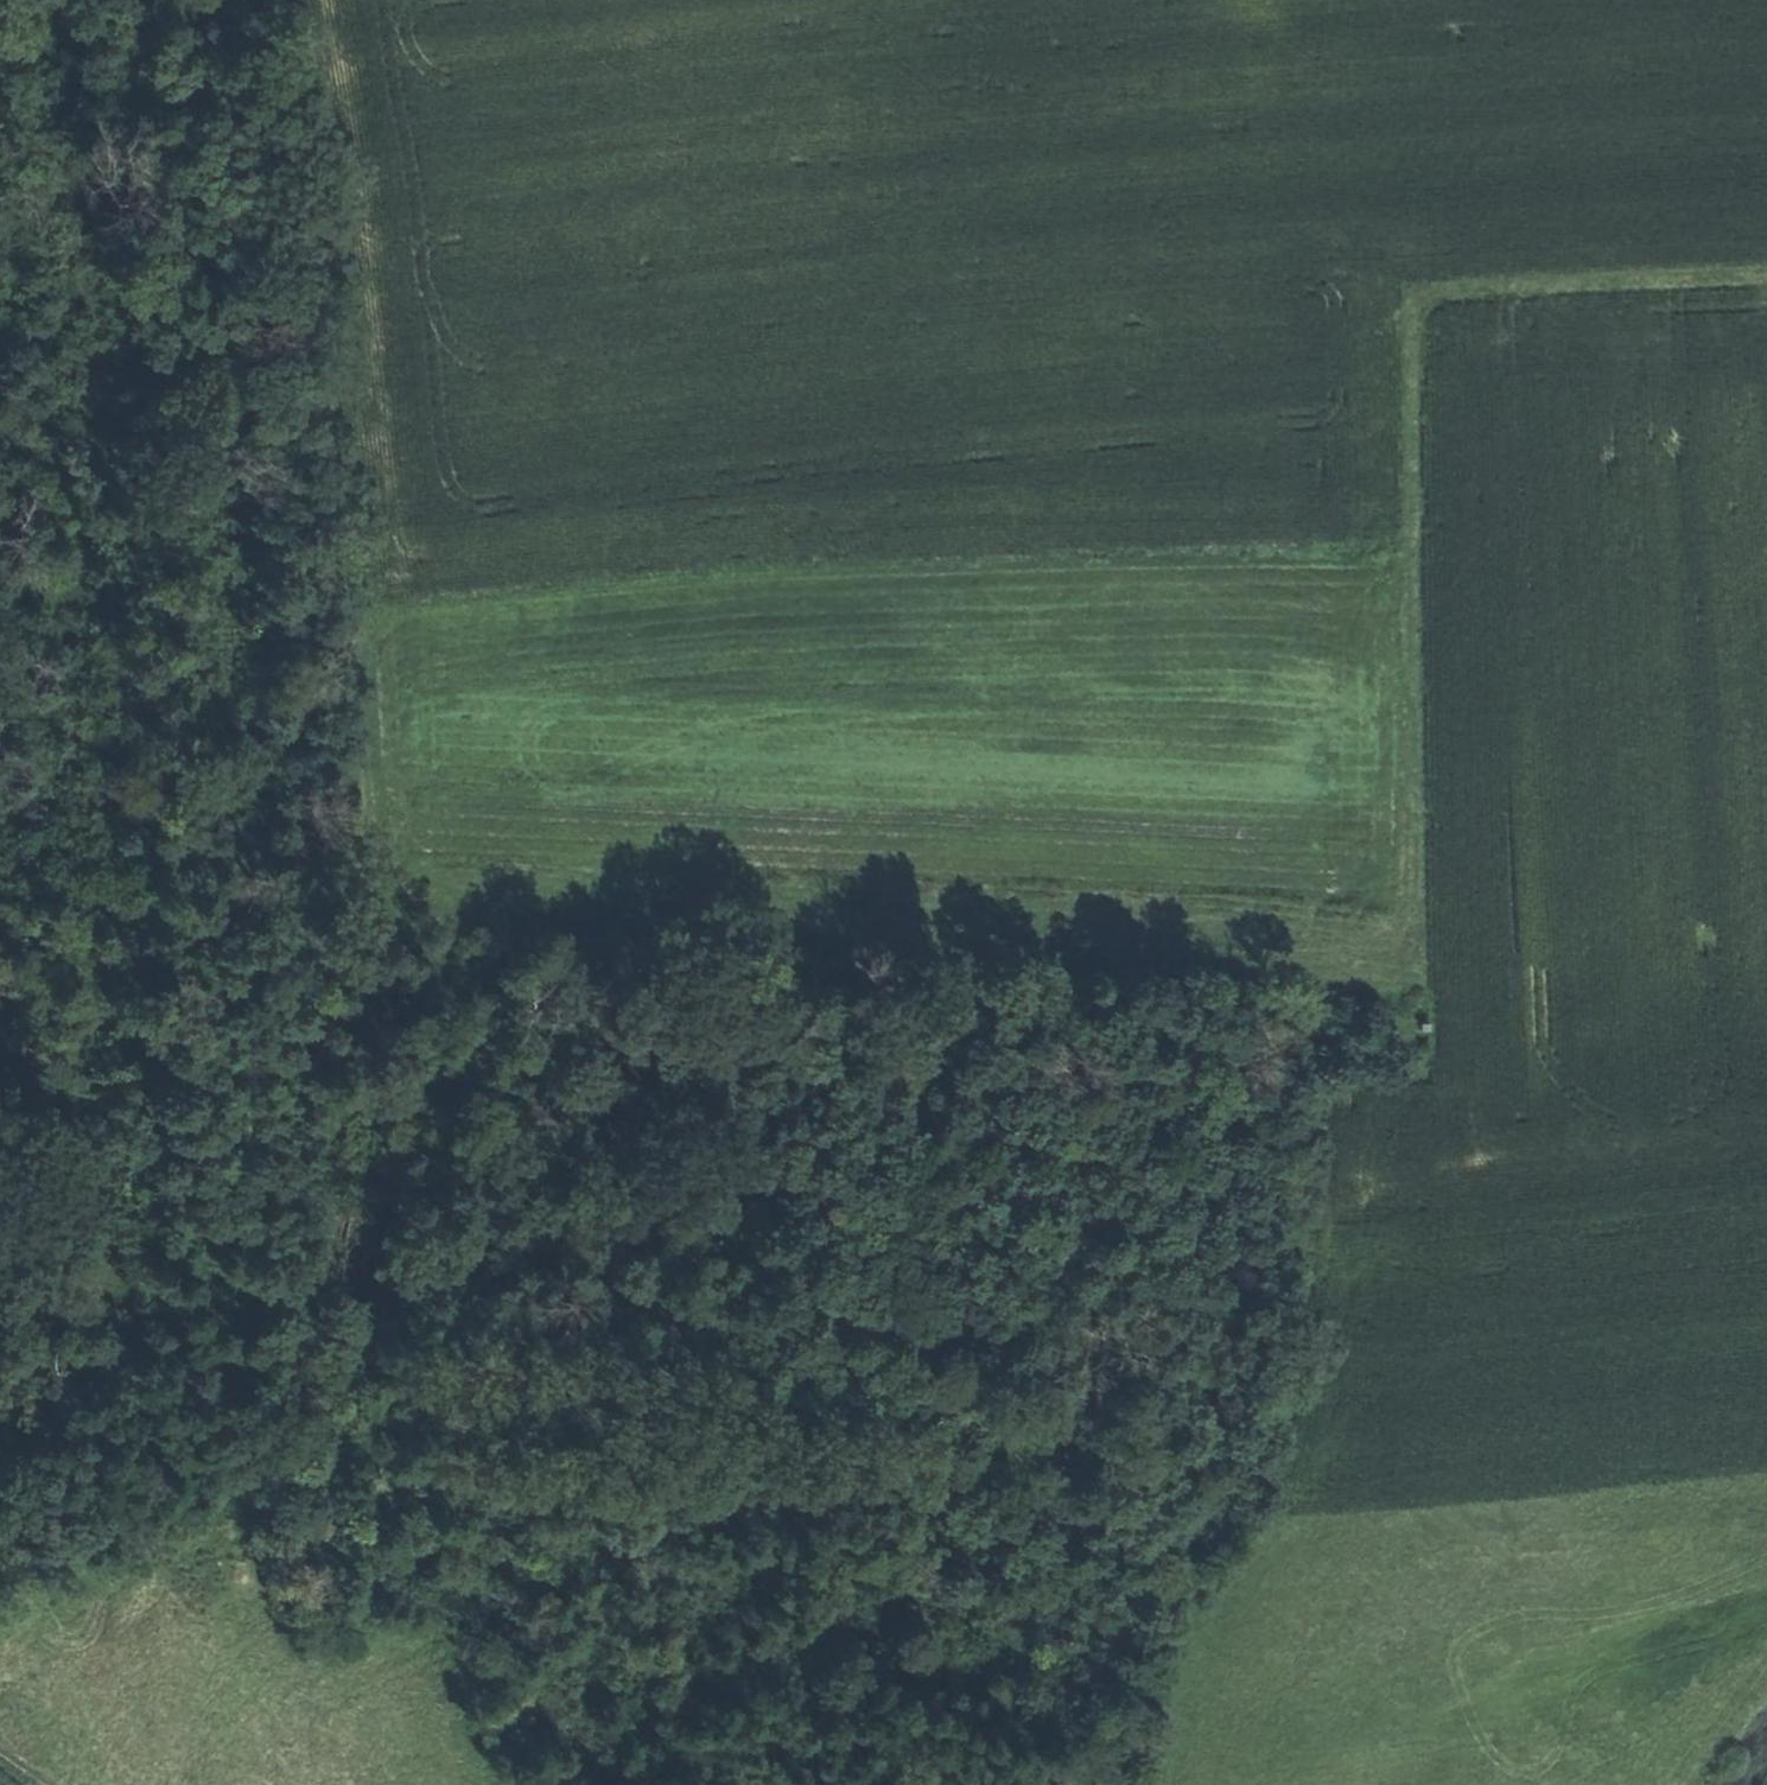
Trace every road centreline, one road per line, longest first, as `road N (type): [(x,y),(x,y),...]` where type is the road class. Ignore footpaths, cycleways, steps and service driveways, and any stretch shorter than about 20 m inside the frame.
road 1 (track): [(283,0),(356,728),(173,993),(0,1214)]
road 2 (track): [(1409,937),(1413,312),(1436,291),(1766,277)]

